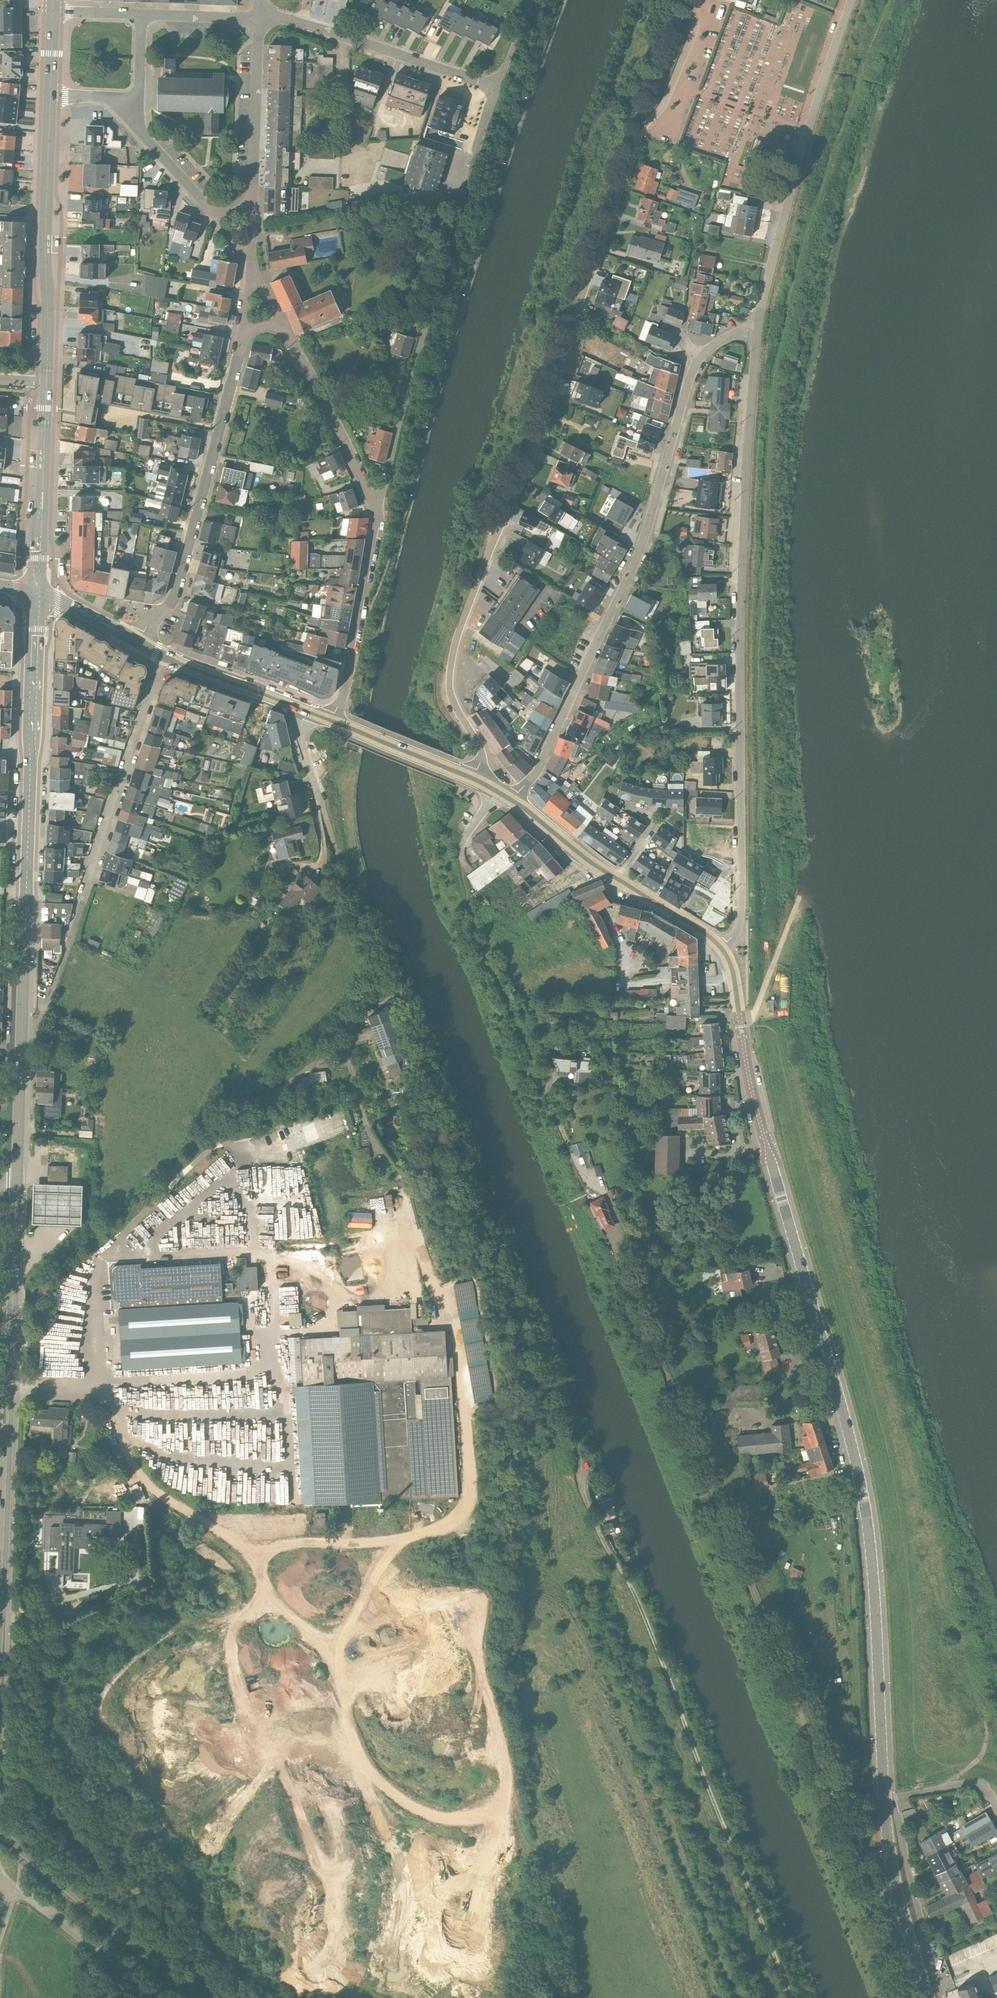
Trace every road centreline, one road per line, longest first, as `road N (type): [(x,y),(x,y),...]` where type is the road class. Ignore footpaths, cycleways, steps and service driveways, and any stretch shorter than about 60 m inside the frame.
road 1 (unclassified): [(896,1891),(867,1881),(621,1254),(605,1194),(580,1173),(516,1023)]
road 2 (tertiary): [(884,1800),(863,1495),(751,1089),(732,968),(721,947)]
road 3 (residential): [(694,0),(695,27),(662,106),(638,131),(541,426),(458,631),(448,683),(482,751),(473,778)]
road 4 (residential): [(721,947),(739,919),(740,662),(757,328)]
road 5 (track): [(582,1478),(602,1540),(640,1607),(792,1997)]
road 6 (residential): [(512,800),(539,767),(633,562),(700,358)]
road 7 (secondary): [(0,1617),(17,1182)]
road 8 (unclassified): [(373,505),(497,88)]
road 9 (residential): [(161,655),(47,1008),(35,1026),(22,1029)]
road 10 (residential): [(757,328),(850,0)]
road 11 (secondary): [(37,593),(26,901)]
road 12 (residential): [(248,330),(177,587),(157,613)]
road 13 (secondary): [(51,97),(46,383)]
road 14 (tertiary): [(721,947),(580,856),(512,800)]
road 15 (residential): [(259,19),(290,20),(497,88)]
road 16 (residential): [(303,710),(303,741),(348,889),(375,921)]
road 17 (unclassified): [(331,720),(359,625),(373,505)]
road 18 (secondary): [(46,383),(37,593)]
road 19 (residential): [(373,505),(277,325)]
road 20 (unclassified): [(162,1997),(39,1901),(0,1889)]
road 21 (residential): [(247,208),(254,196),(259,19)]
road 22 (tertiary): [(473,778),(331,720)]
road 23 (secondary): [(17,1182),(22,1029)]
road 24 (tertiary): [(303,710),(161,655)]
road 25 (residential): [(218,216),(138,131),(125,99)]
road 26 (secondary): [(22,1029),(26,901)]
road 27 (unclassified): [(884,1800),(968,1782),(982,1785),(996,1807)]

